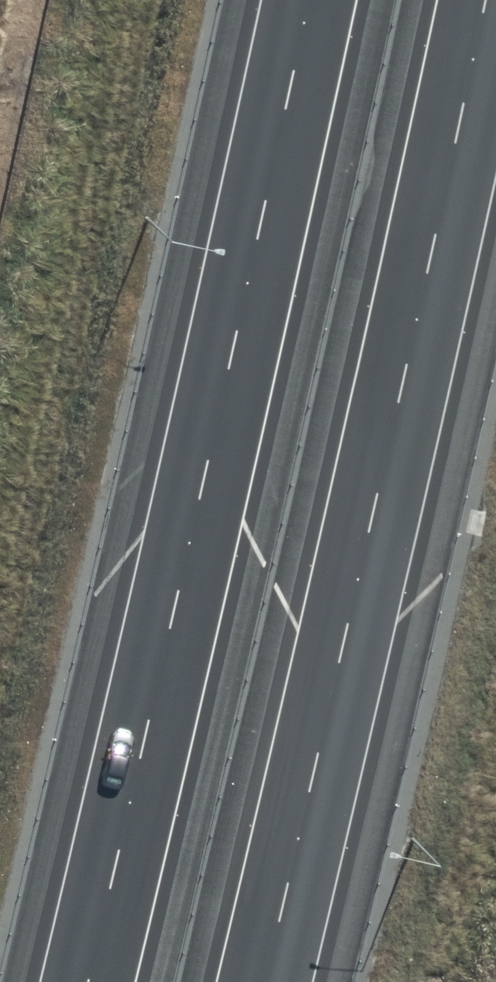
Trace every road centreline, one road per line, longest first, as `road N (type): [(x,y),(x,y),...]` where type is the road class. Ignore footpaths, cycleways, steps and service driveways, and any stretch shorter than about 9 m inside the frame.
road 1 (motorway): [(88,981),(309,0)]
road 2 (motorway): [(485,0),(266,981)]

